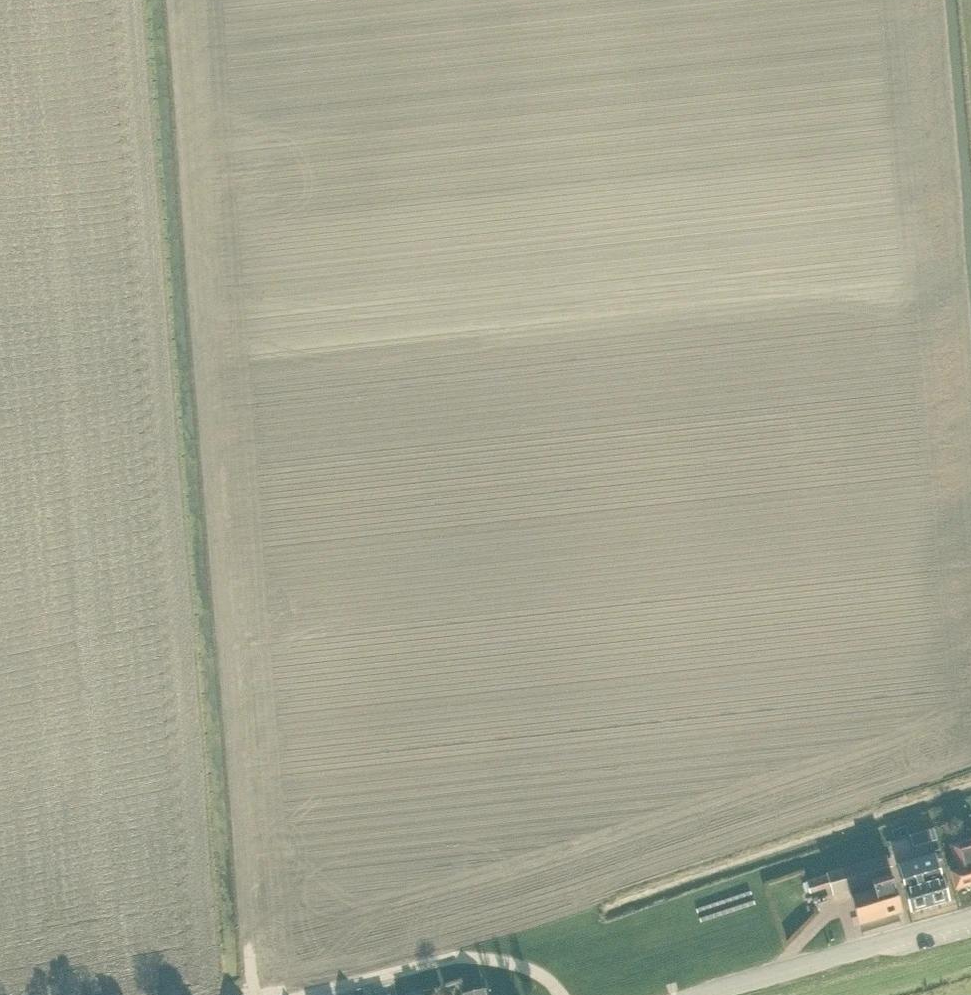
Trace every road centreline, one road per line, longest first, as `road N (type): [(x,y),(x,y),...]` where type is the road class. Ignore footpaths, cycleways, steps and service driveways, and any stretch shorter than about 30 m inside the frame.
road 1 (tertiary): [(698,994),(970,917)]

